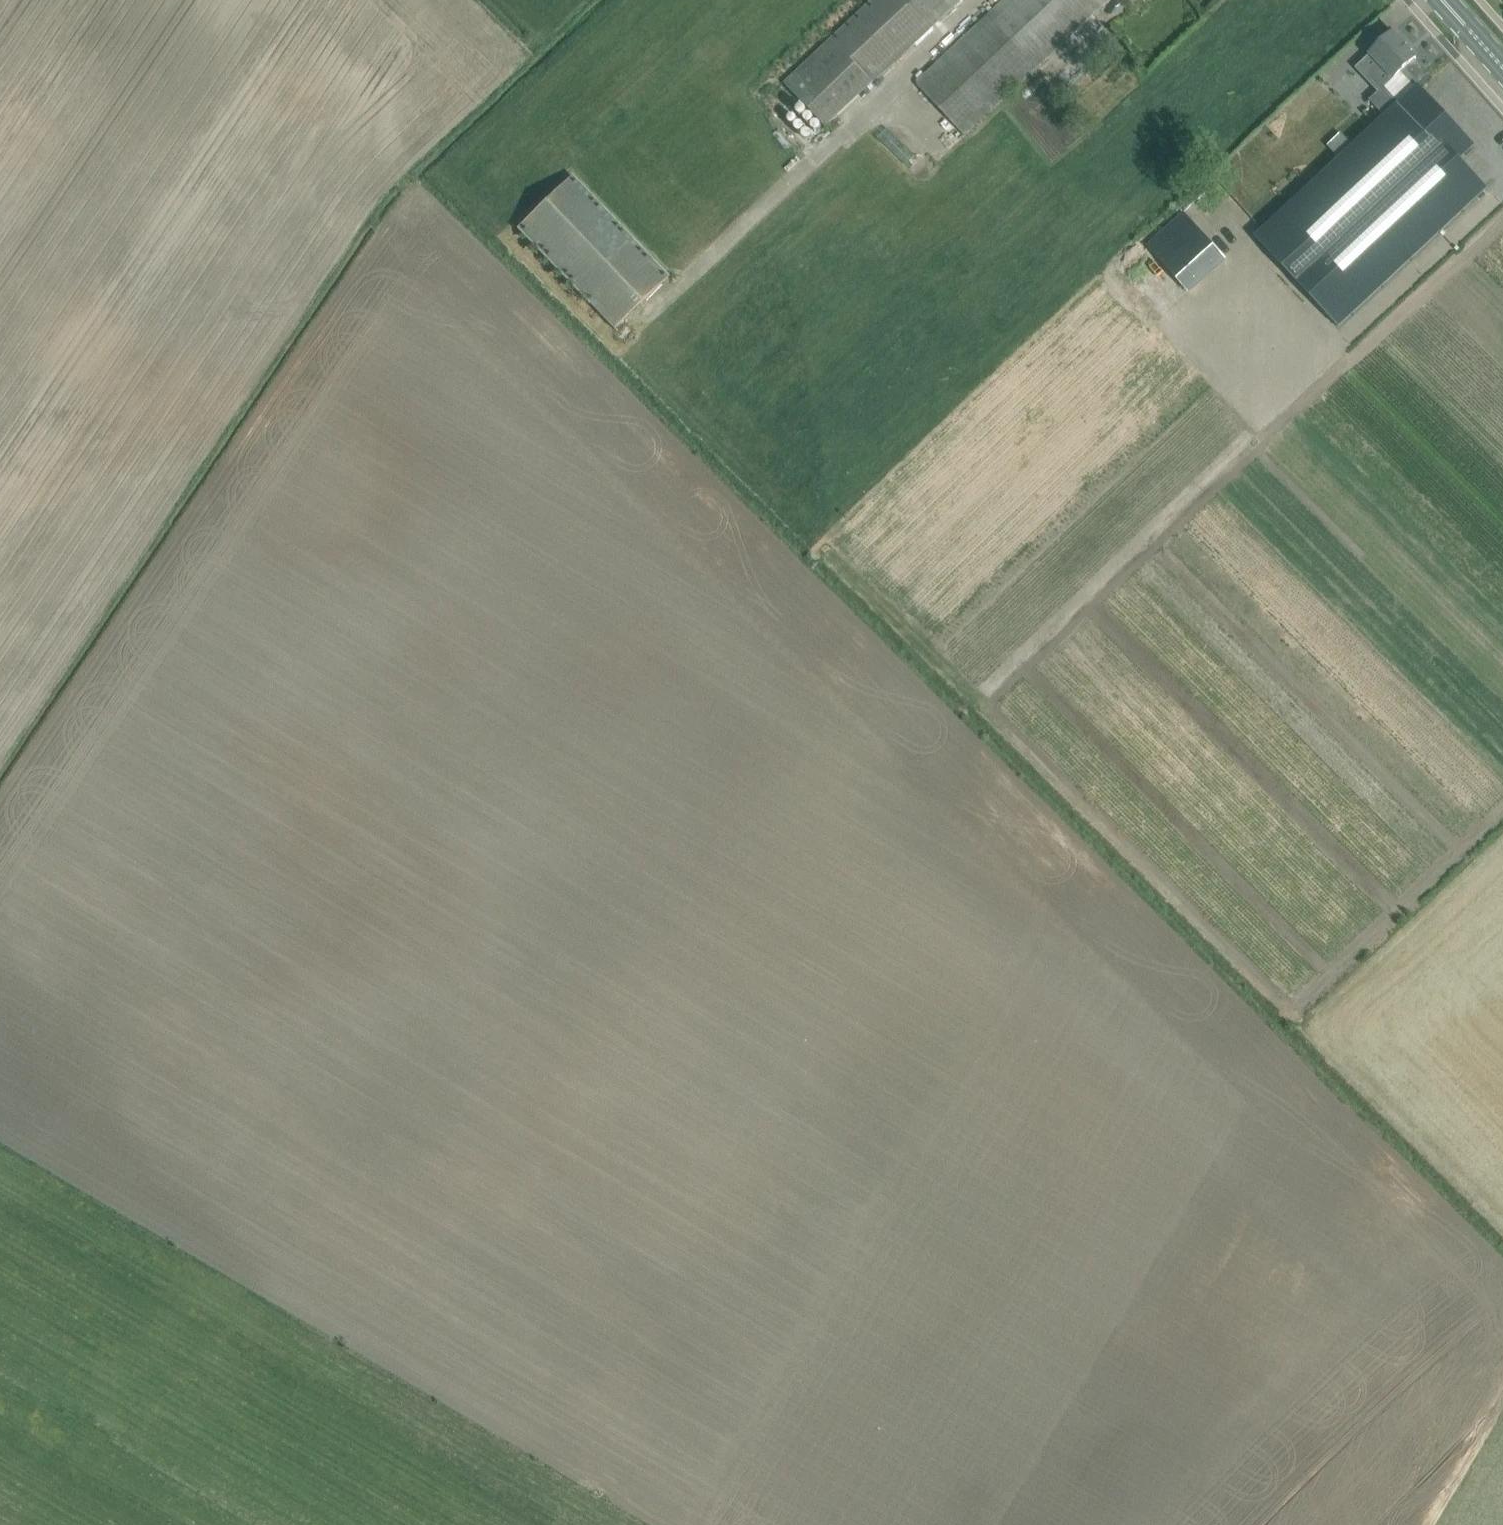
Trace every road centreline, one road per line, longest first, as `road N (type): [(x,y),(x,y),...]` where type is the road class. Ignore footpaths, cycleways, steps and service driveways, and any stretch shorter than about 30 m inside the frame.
road 1 (tertiary): [(1306,1524),(1354,1476),(1502,1373)]

